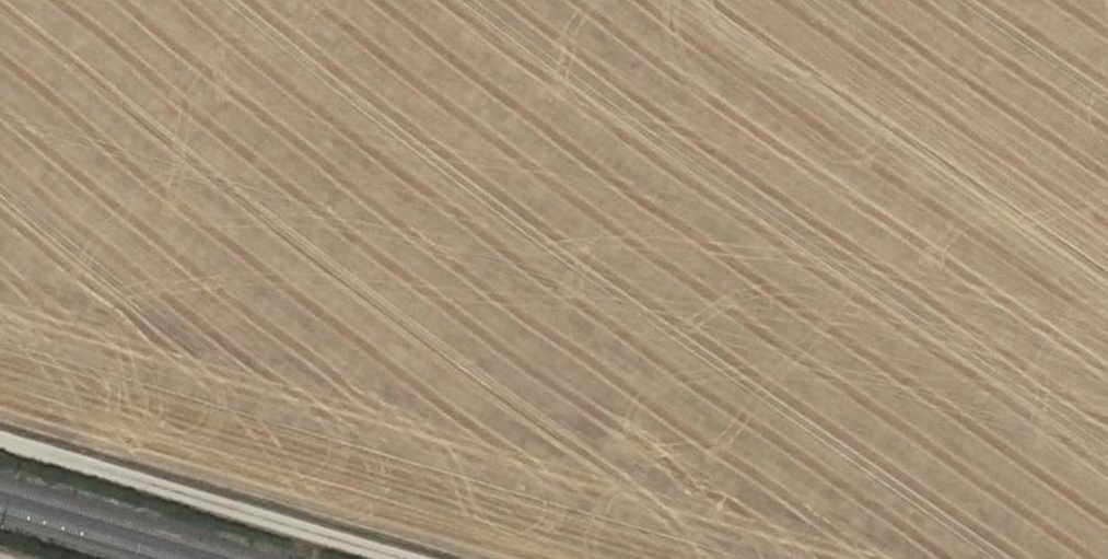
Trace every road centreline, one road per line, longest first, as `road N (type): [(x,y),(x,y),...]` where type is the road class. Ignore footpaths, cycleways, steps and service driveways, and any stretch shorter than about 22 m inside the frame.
road 1 (track): [(0,443),(411,558)]

